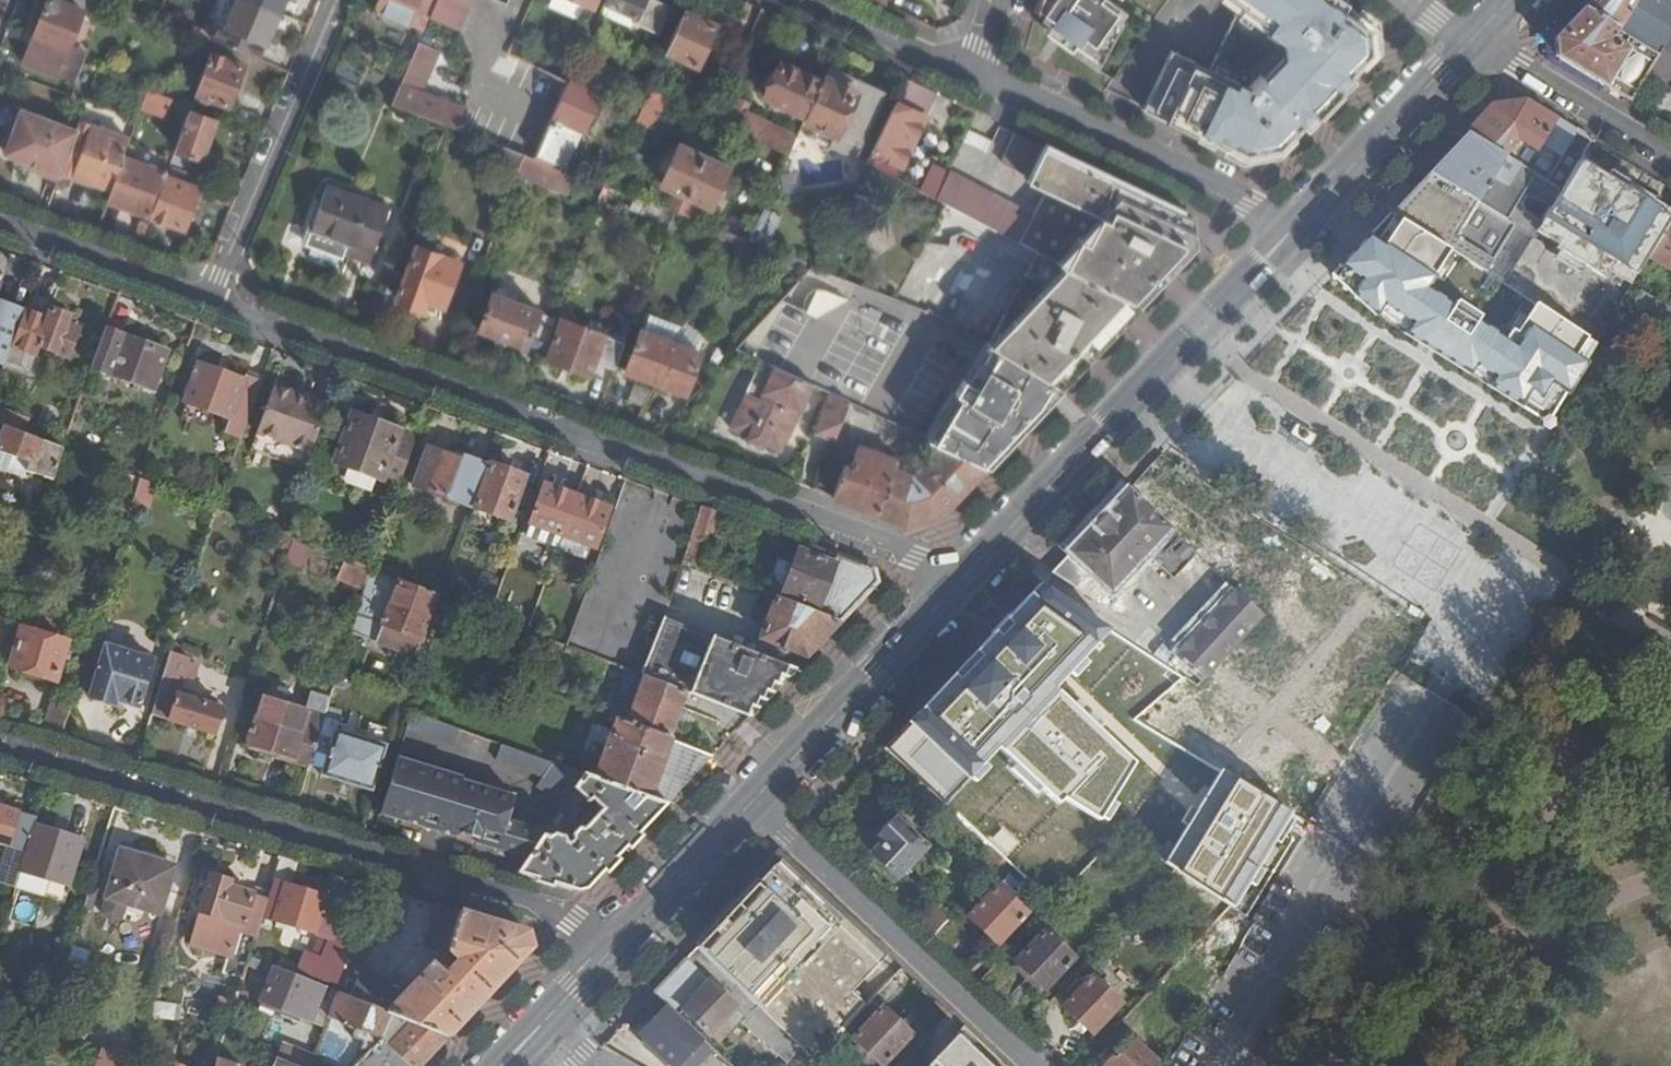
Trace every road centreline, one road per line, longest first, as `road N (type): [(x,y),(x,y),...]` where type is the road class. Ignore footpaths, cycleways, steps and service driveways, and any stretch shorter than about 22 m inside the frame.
road 1 (residential): [(965,576),(211,299)]
road 2 (residential): [(0,741),(626,936)]
road 3 (tertiary): [(1296,225),(965,576)]
road 4 (residential): [(753,800),(1036,1065)]
road 5 (residential): [(976,76),(1296,225)]
road 6 (residential): [(337,0),(211,299)]
road 7 (tertiary): [(965,576),(753,800)]
road 8 (tertiary): [(1471,41),(1296,225)]
road 9 (residential): [(1670,157),(1471,41)]
road 10 (residential): [(211,299),(0,221)]
road 11 (tertiary): [(753,800),(626,936)]
road 12 (residential): [(976,76),(809,0)]
road 13 (tertiary): [(626,936),(504,1065)]

